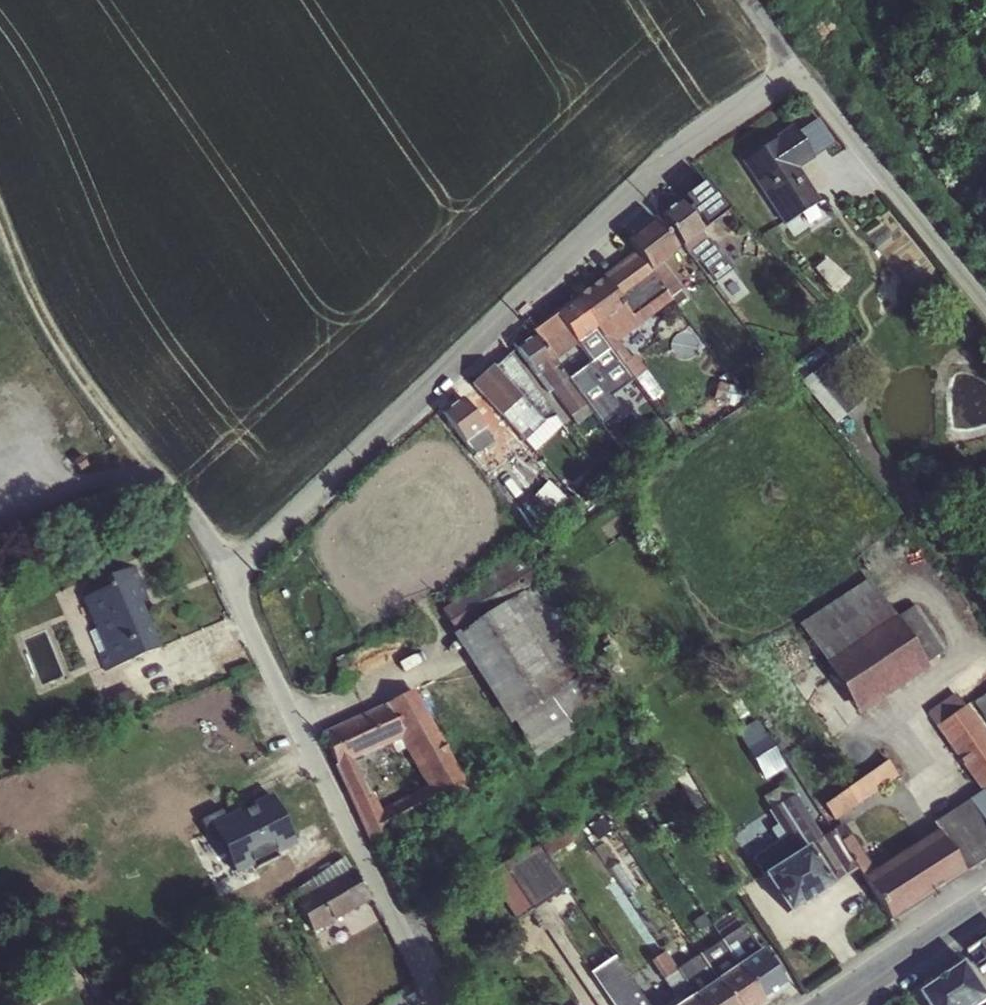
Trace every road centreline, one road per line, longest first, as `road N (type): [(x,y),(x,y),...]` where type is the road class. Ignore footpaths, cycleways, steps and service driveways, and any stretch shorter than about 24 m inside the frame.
road 1 (residential): [(796,63),(241,594)]
road 2 (track): [(241,594),(57,352),(0,207)]
road 3 (residential): [(441,1004),(241,594)]
road 4 (residential): [(796,63),(985,303)]
road 5 (tertiary): [(985,902),(831,1004)]

